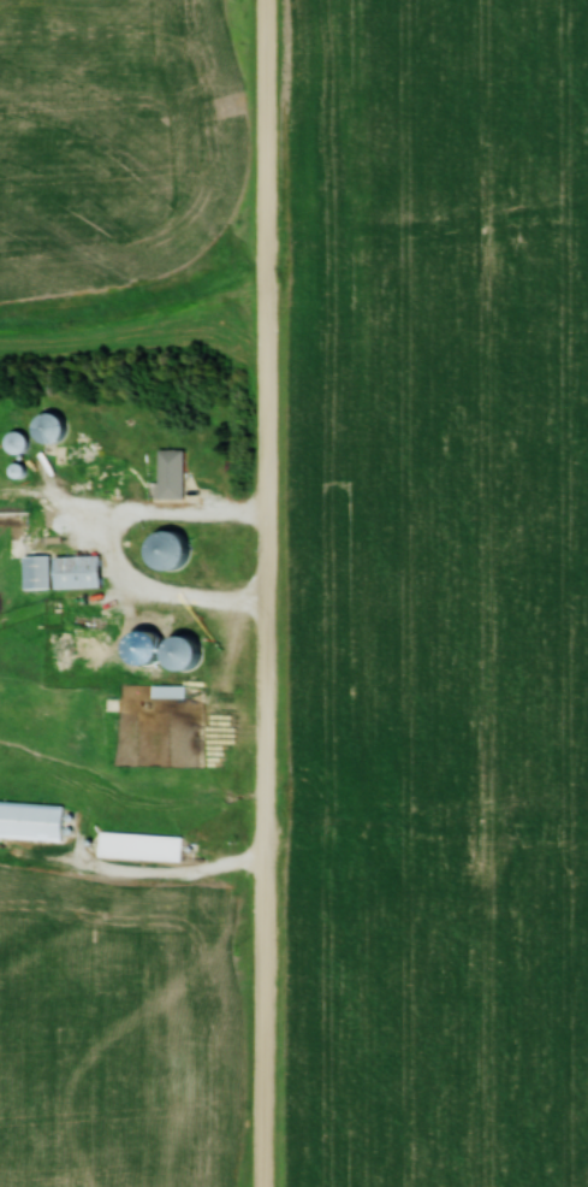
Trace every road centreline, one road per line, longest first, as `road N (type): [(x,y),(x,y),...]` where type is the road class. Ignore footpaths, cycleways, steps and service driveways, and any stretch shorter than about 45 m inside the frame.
road 1 (residential): [(269,1186),(270,0)]

